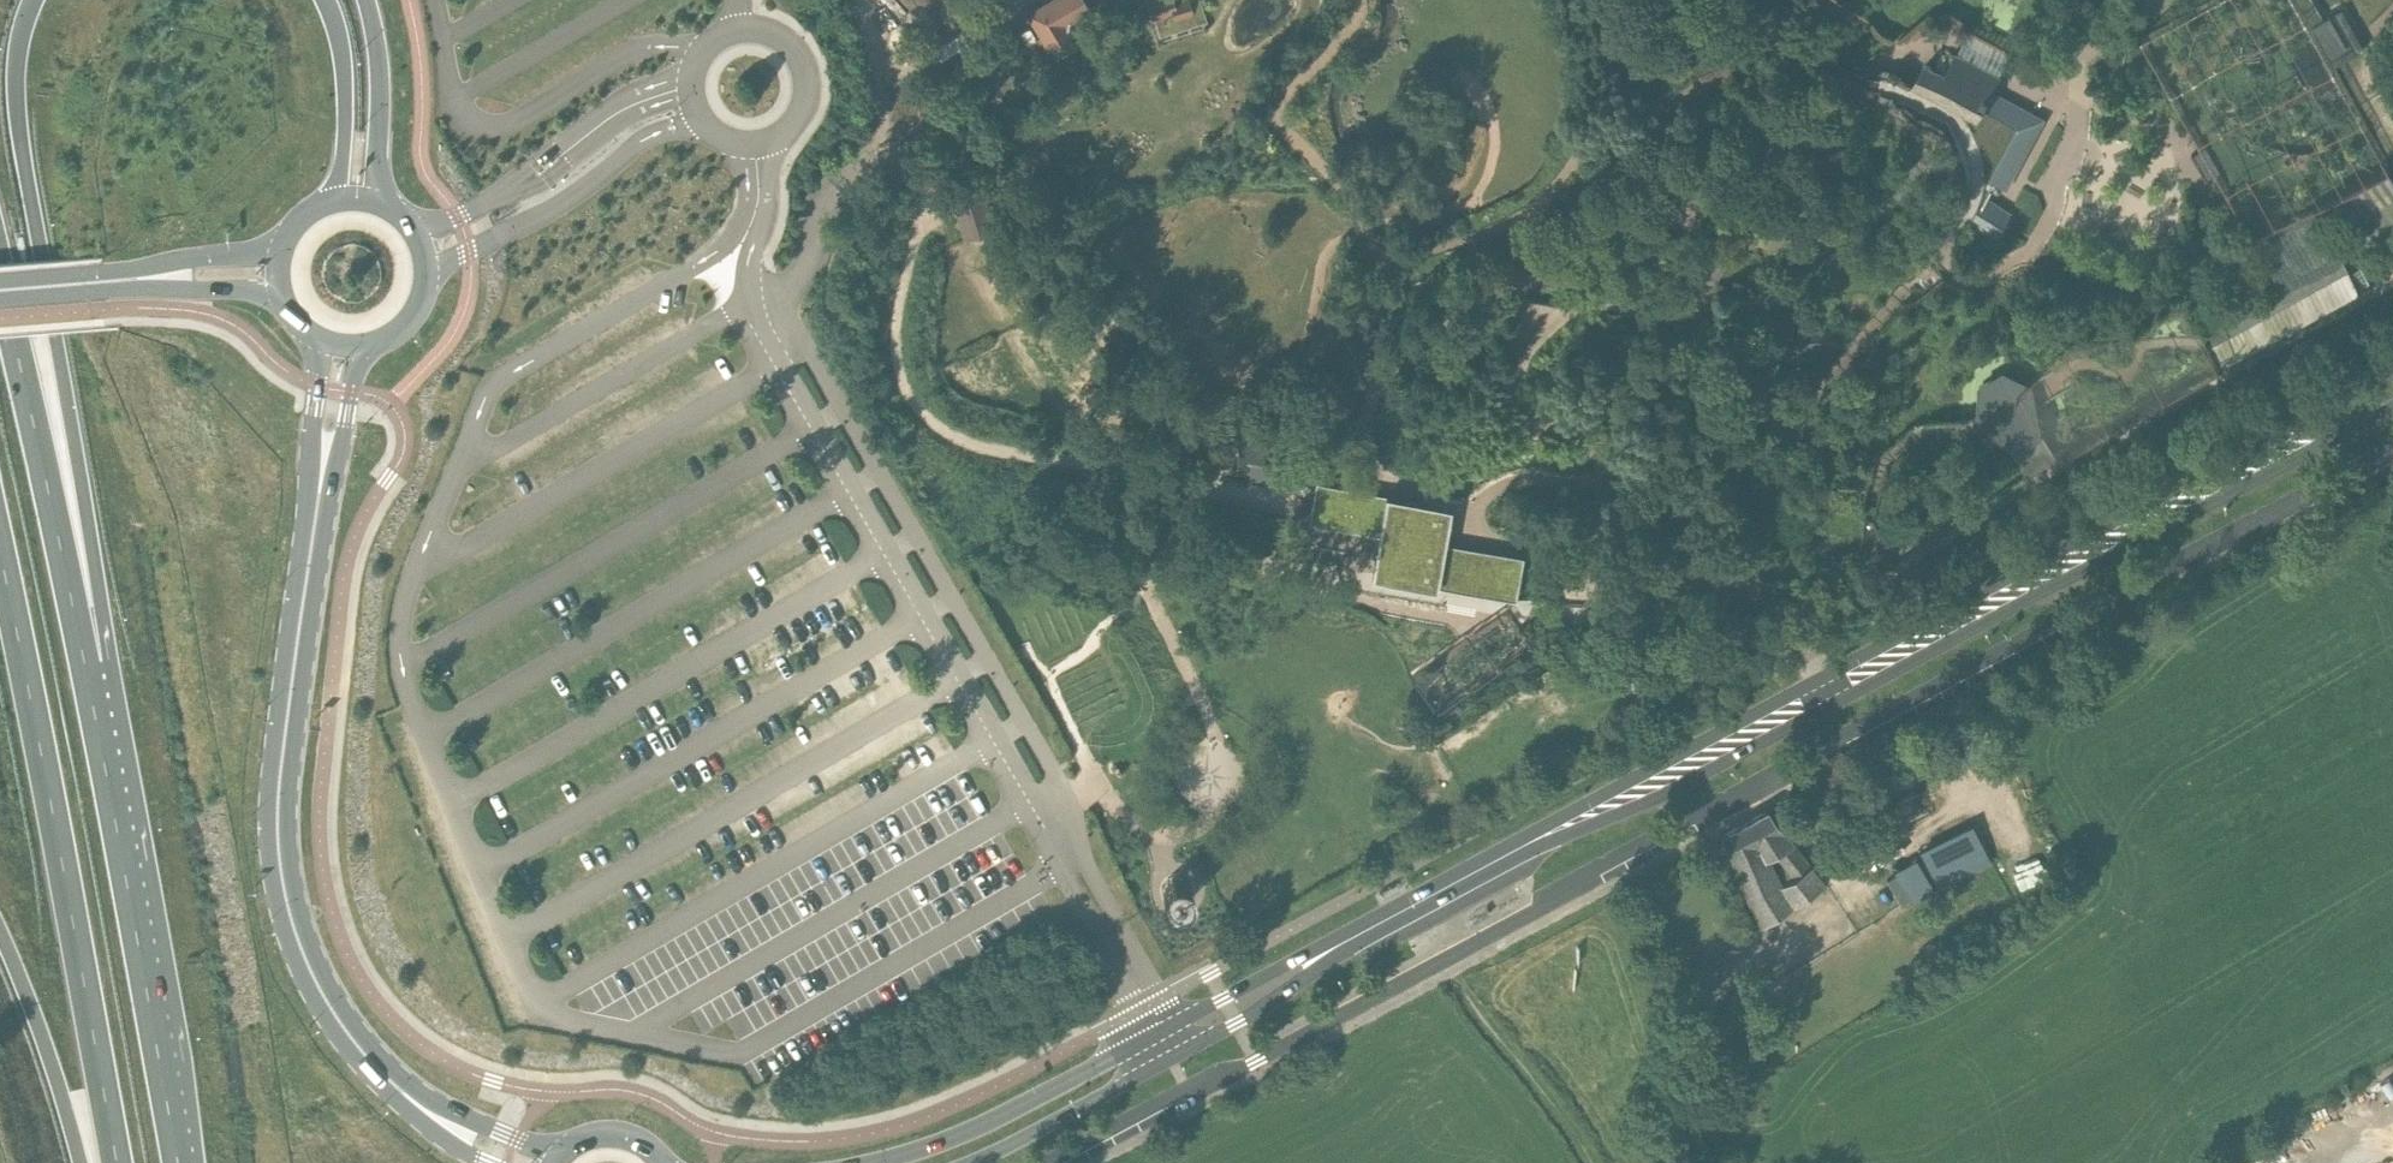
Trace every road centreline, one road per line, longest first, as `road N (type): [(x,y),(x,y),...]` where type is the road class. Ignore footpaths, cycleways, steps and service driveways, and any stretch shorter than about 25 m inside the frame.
road 1 (residential): [(1052,1162),(1510,929),(2392,448)]
road 2 (secondary): [(1346,943),(2222,482)]
road 3 (secondary): [(322,472),(282,780),(292,913),(352,1035),(441,1121)]
road 4 (trunk): [(84,664),(94,567),(17,88),(34,0)]
road 5 (trunk): [(0,556),(115,1162)]
road 6 (secondary): [(1346,943),(1296,960),(1011,1111),(871,1162)]
road 7 (trunk): [(177,1162),(84,664)]
road 8 (secondary): [(973,1162),(1235,1024),(1346,943)]
road 9 (trunk): [(84,664),(0,276)]
road 10 (trunk): [(0,934),(83,1162)]
road 11 (trunk): [(379,202),(380,74),(366,0)]
road 12 (secondary): [(2392,373),(2301,422),(2222,482)]
road 13 (trunk): [(325,0),(344,70),(336,199)]
road 14 (secondary): [(358,346),(410,320),(426,284),(414,229),(379,202)]
road 15 (secondary): [(2222,482),(2319,446),(2392,407)]
road 16 (secondary): [(144,279),(0,290)]
road 17 (secondary): [(281,249),(144,279)]
road 18 (secondary): [(144,279),(280,290)]
road 19 (secondary): [(320,339),(312,422),(322,472)]
road 20 (secondary): [(322,472),(345,425),(358,346)]
road 21 (secondary): [(563,1154),(486,1126),(441,1121)]

